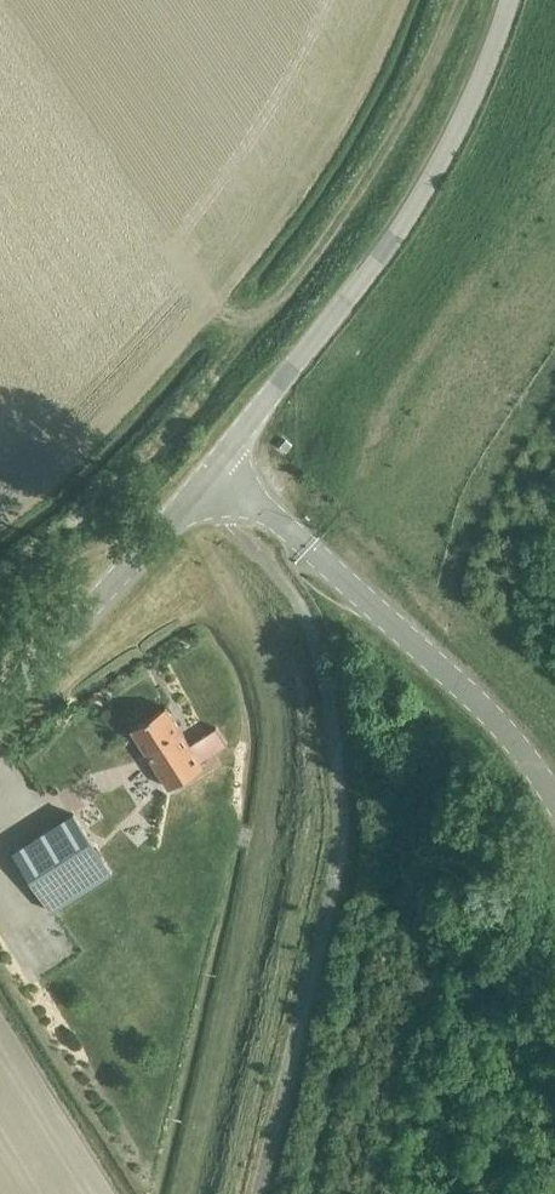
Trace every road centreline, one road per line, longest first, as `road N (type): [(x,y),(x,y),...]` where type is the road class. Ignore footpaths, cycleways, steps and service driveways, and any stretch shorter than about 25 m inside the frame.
road 1 (unclassified): [(218,467),(361,282),(455,129),(502,0)]
road 2 (unclassified): [(554,799),(461,688),(218,467)]
road 3 (unclassified): [(0,688),(218,467)]

